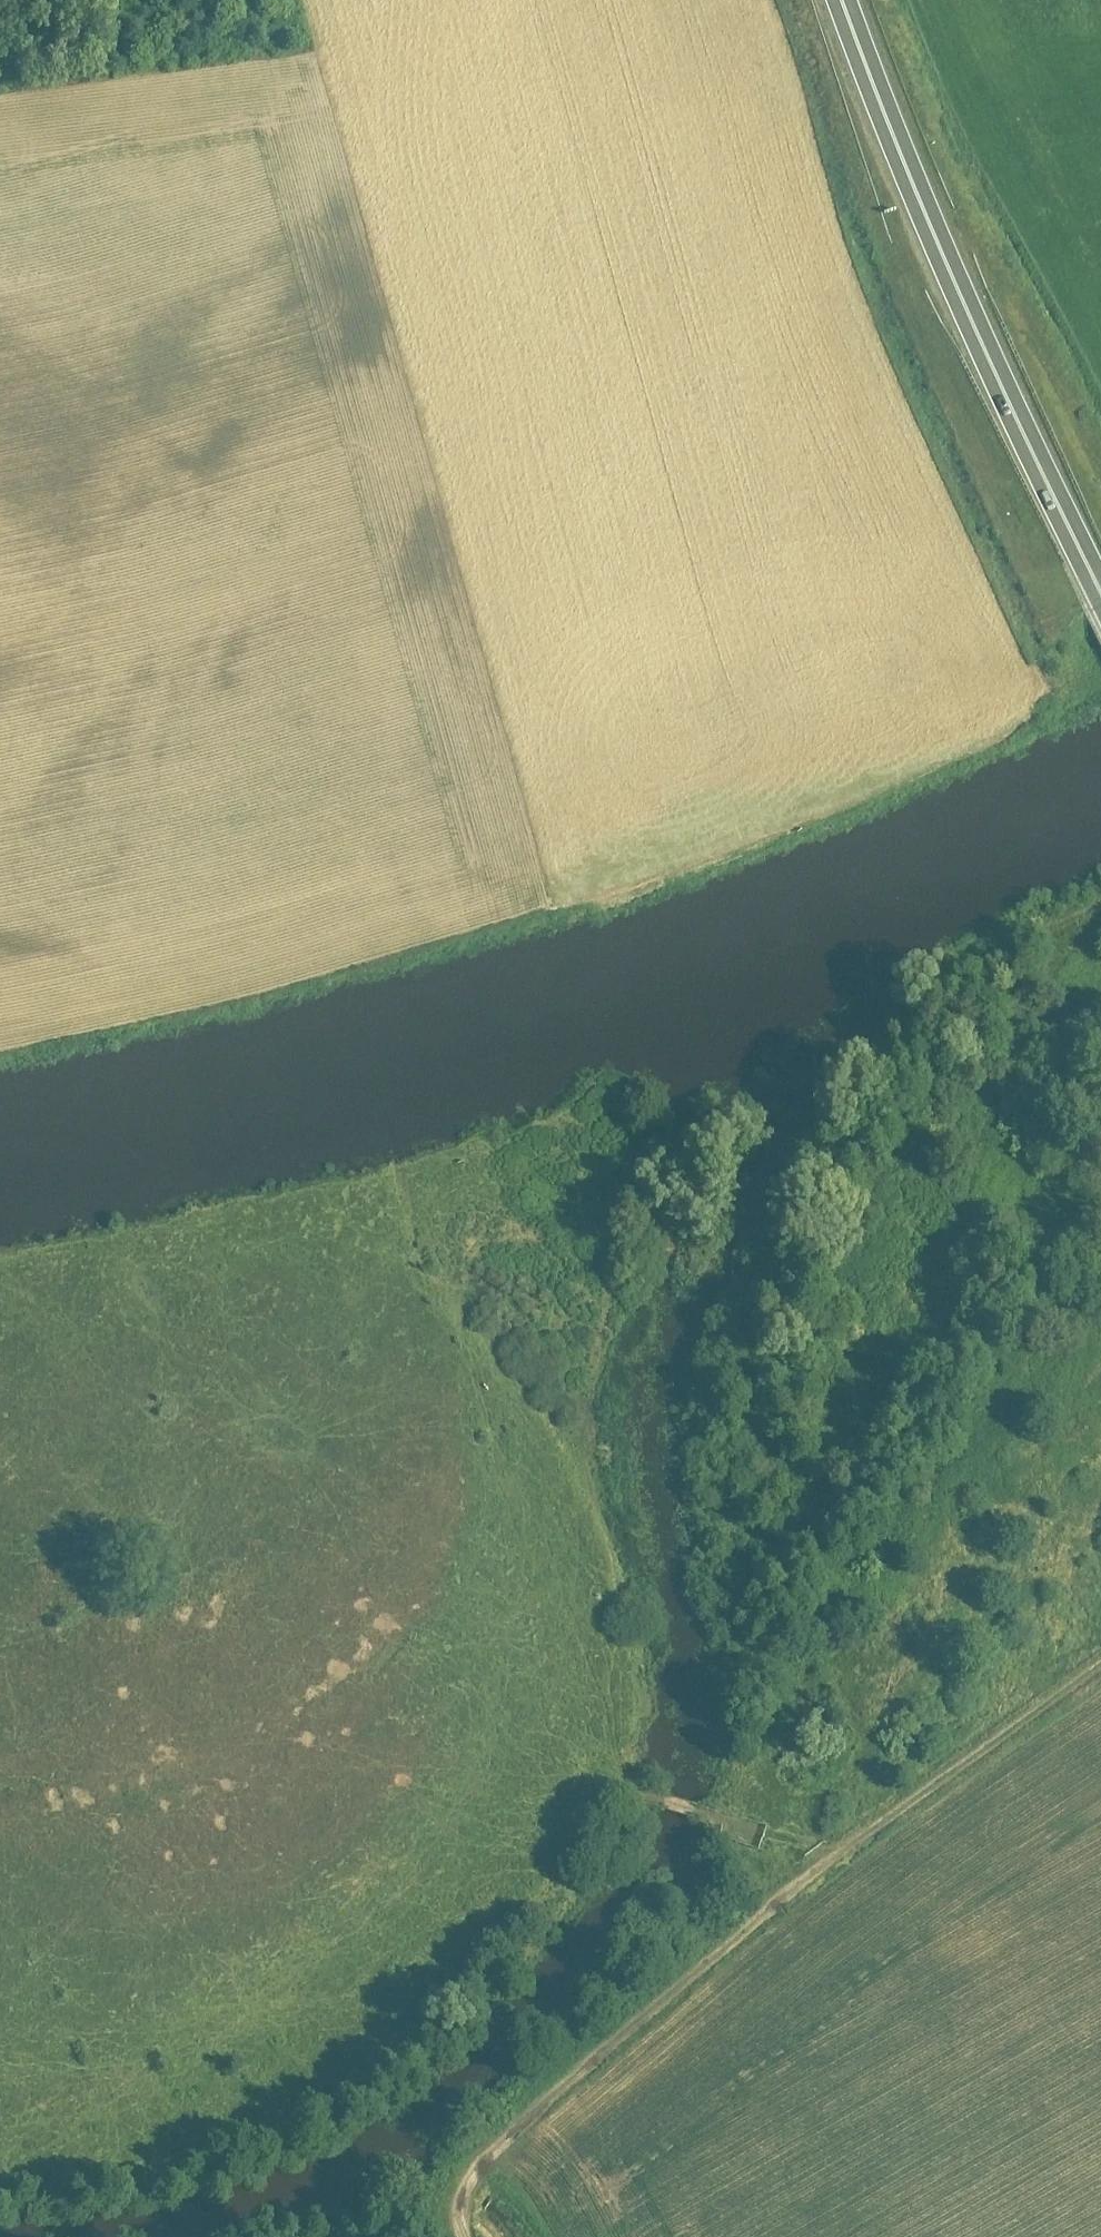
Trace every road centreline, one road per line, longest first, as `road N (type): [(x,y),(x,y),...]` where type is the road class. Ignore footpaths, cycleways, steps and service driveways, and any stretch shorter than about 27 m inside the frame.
road 1 (track): [(1100,1666),(794,1891),(500,2145),(467,2186),(456,2216),(462,2236)]
road 2 (trunk): [(1100,611),(948,294),(833,0)]

